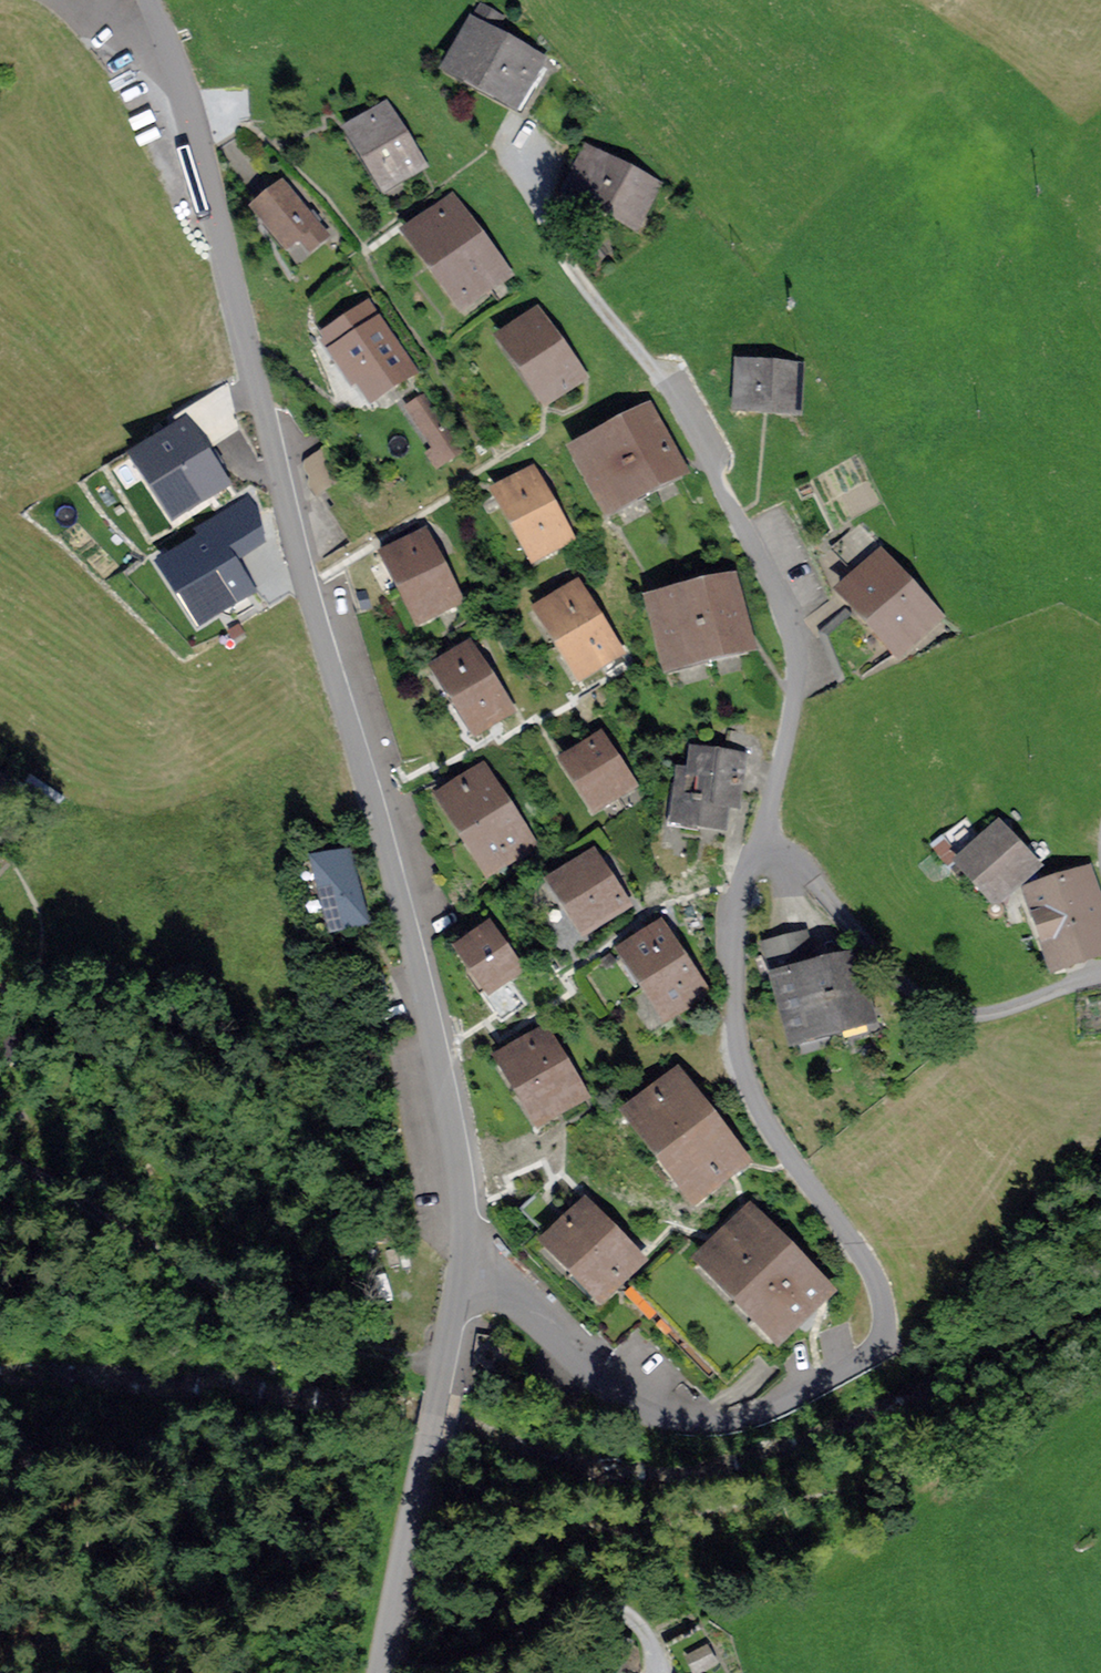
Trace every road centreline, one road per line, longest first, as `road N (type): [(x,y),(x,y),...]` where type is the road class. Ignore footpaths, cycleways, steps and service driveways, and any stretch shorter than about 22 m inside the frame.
road 1 (unclassified): [(462,1274),(458,1159),(434,1030),(376,806),(307,590),(201,138),(148,0)]
road 2 (residential): [(462,1274),(607,1392),(665,1422),(750,1416),(812,1398),(869,1357),(889,1310),(877,1279),(774,1130),(742,1060),(737,939),(759,841)]
road 3 (residential): [(759,841),(797,684),(792,633),(657,376),(555,239),(519,127)]
road 4 (residential): [(759,841),(817,883),(941,1013),(987,1015),(1100,975)]
road 5 (unclassified): [(380,1672),(462,1274)]

